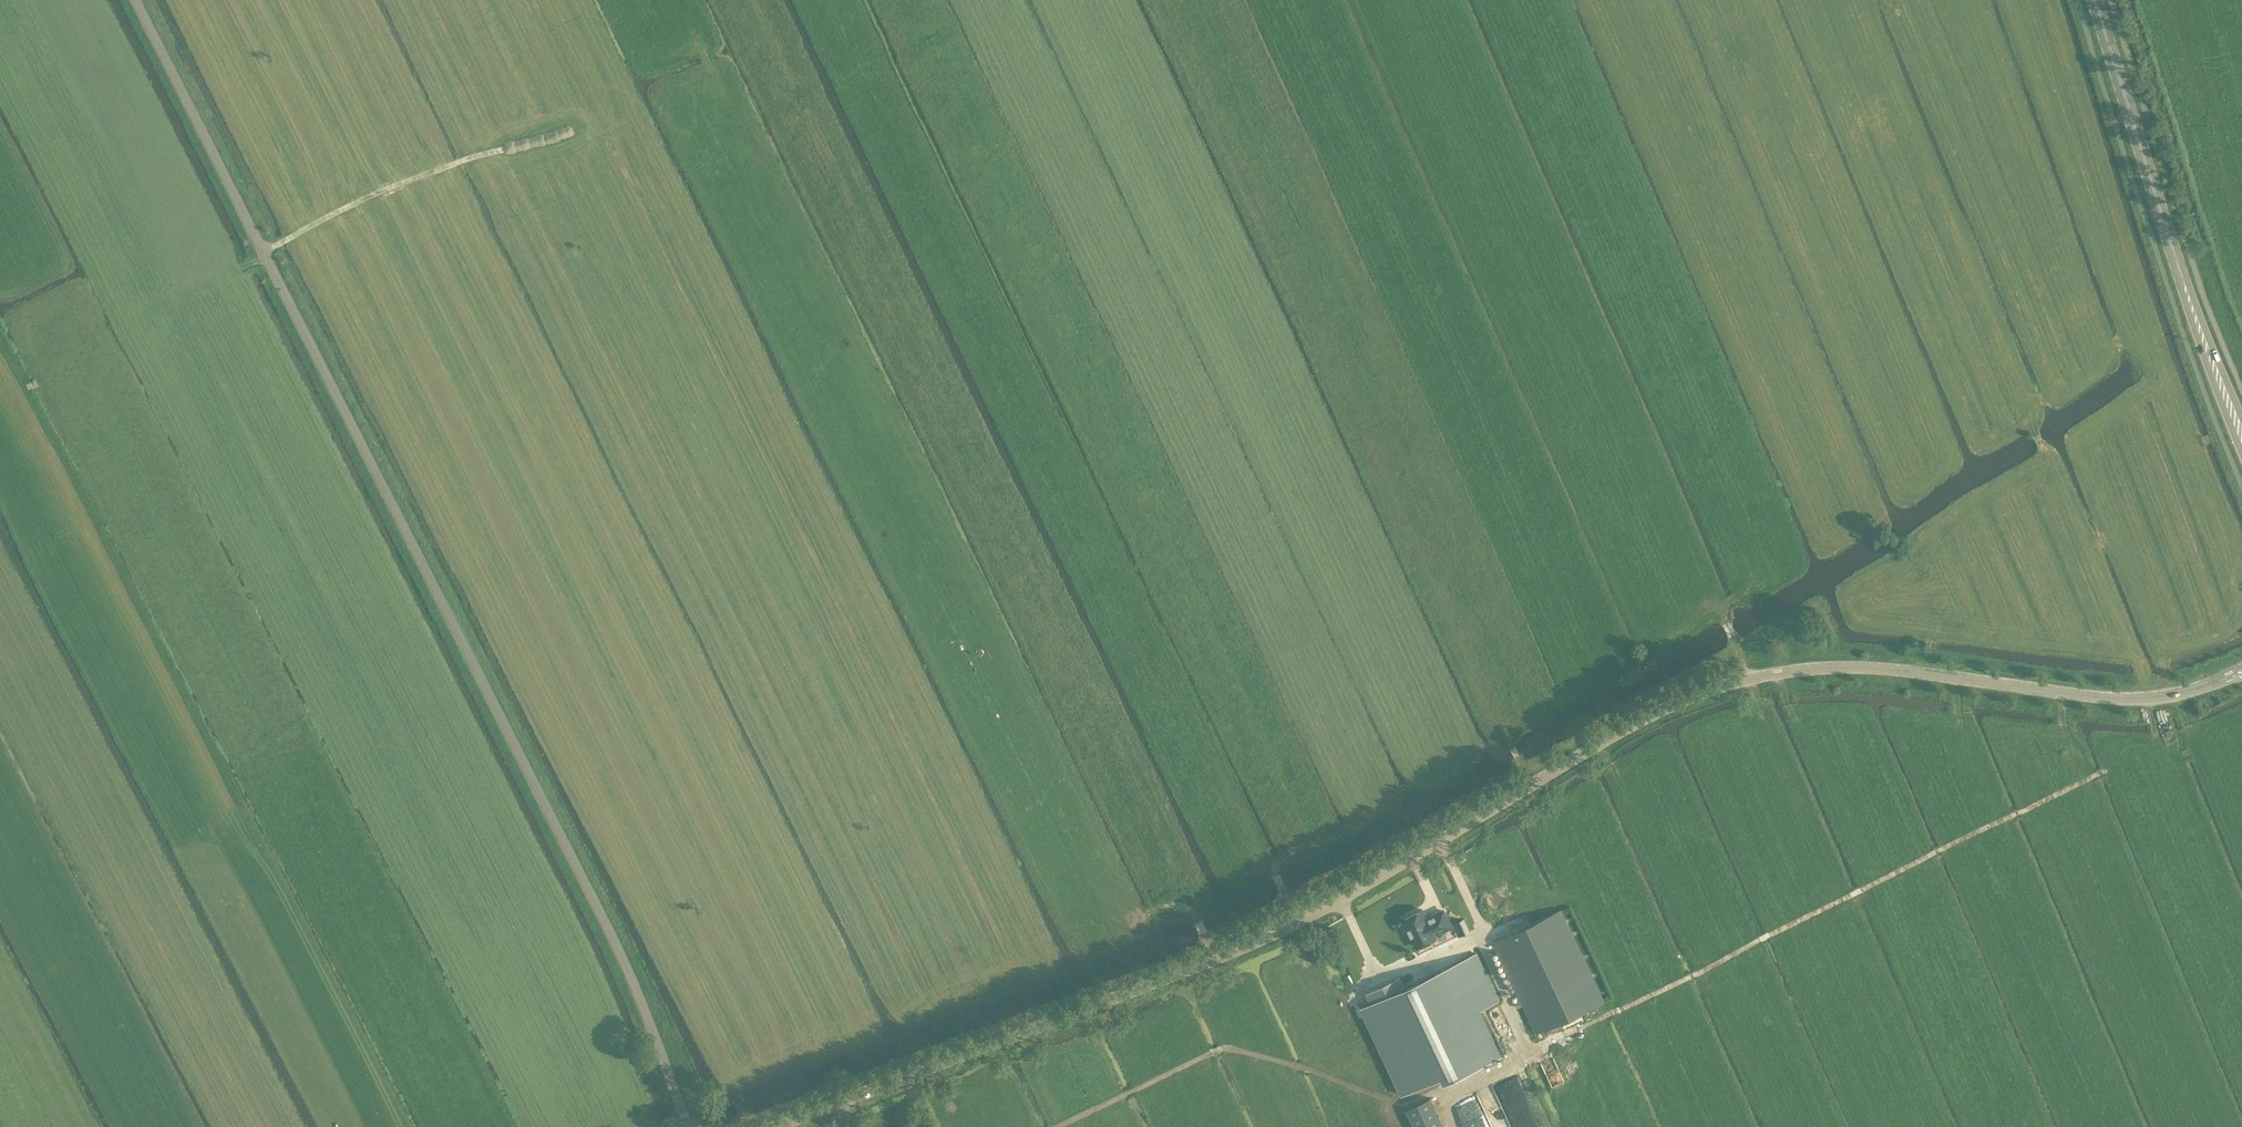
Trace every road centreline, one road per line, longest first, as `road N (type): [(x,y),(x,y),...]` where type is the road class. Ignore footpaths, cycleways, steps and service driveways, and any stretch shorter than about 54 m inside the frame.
road 1 (unclassified): [(786,1126),(1246,947),(1339,902),(1626,730),(1703,694),(1783,673),(1877,669),(2112,699),(2173,697),(2241,672)]
road 2 (unclassified): [(688,1126),(624,961),(137,0)]
road 3 (track): [(1055,1126),(1222,1048),(1311,1069),(1388,1101),(1475,1080),(2107,769)]
road 4 (track): [(264,251),(387,189),(547,140)]
road 5 (primary): [(2179,271),(2095,0)]
road 6 (primary): [(2179,271),(2241,452)]
road 7 (primary): [(2241,417),(2179,271)]

